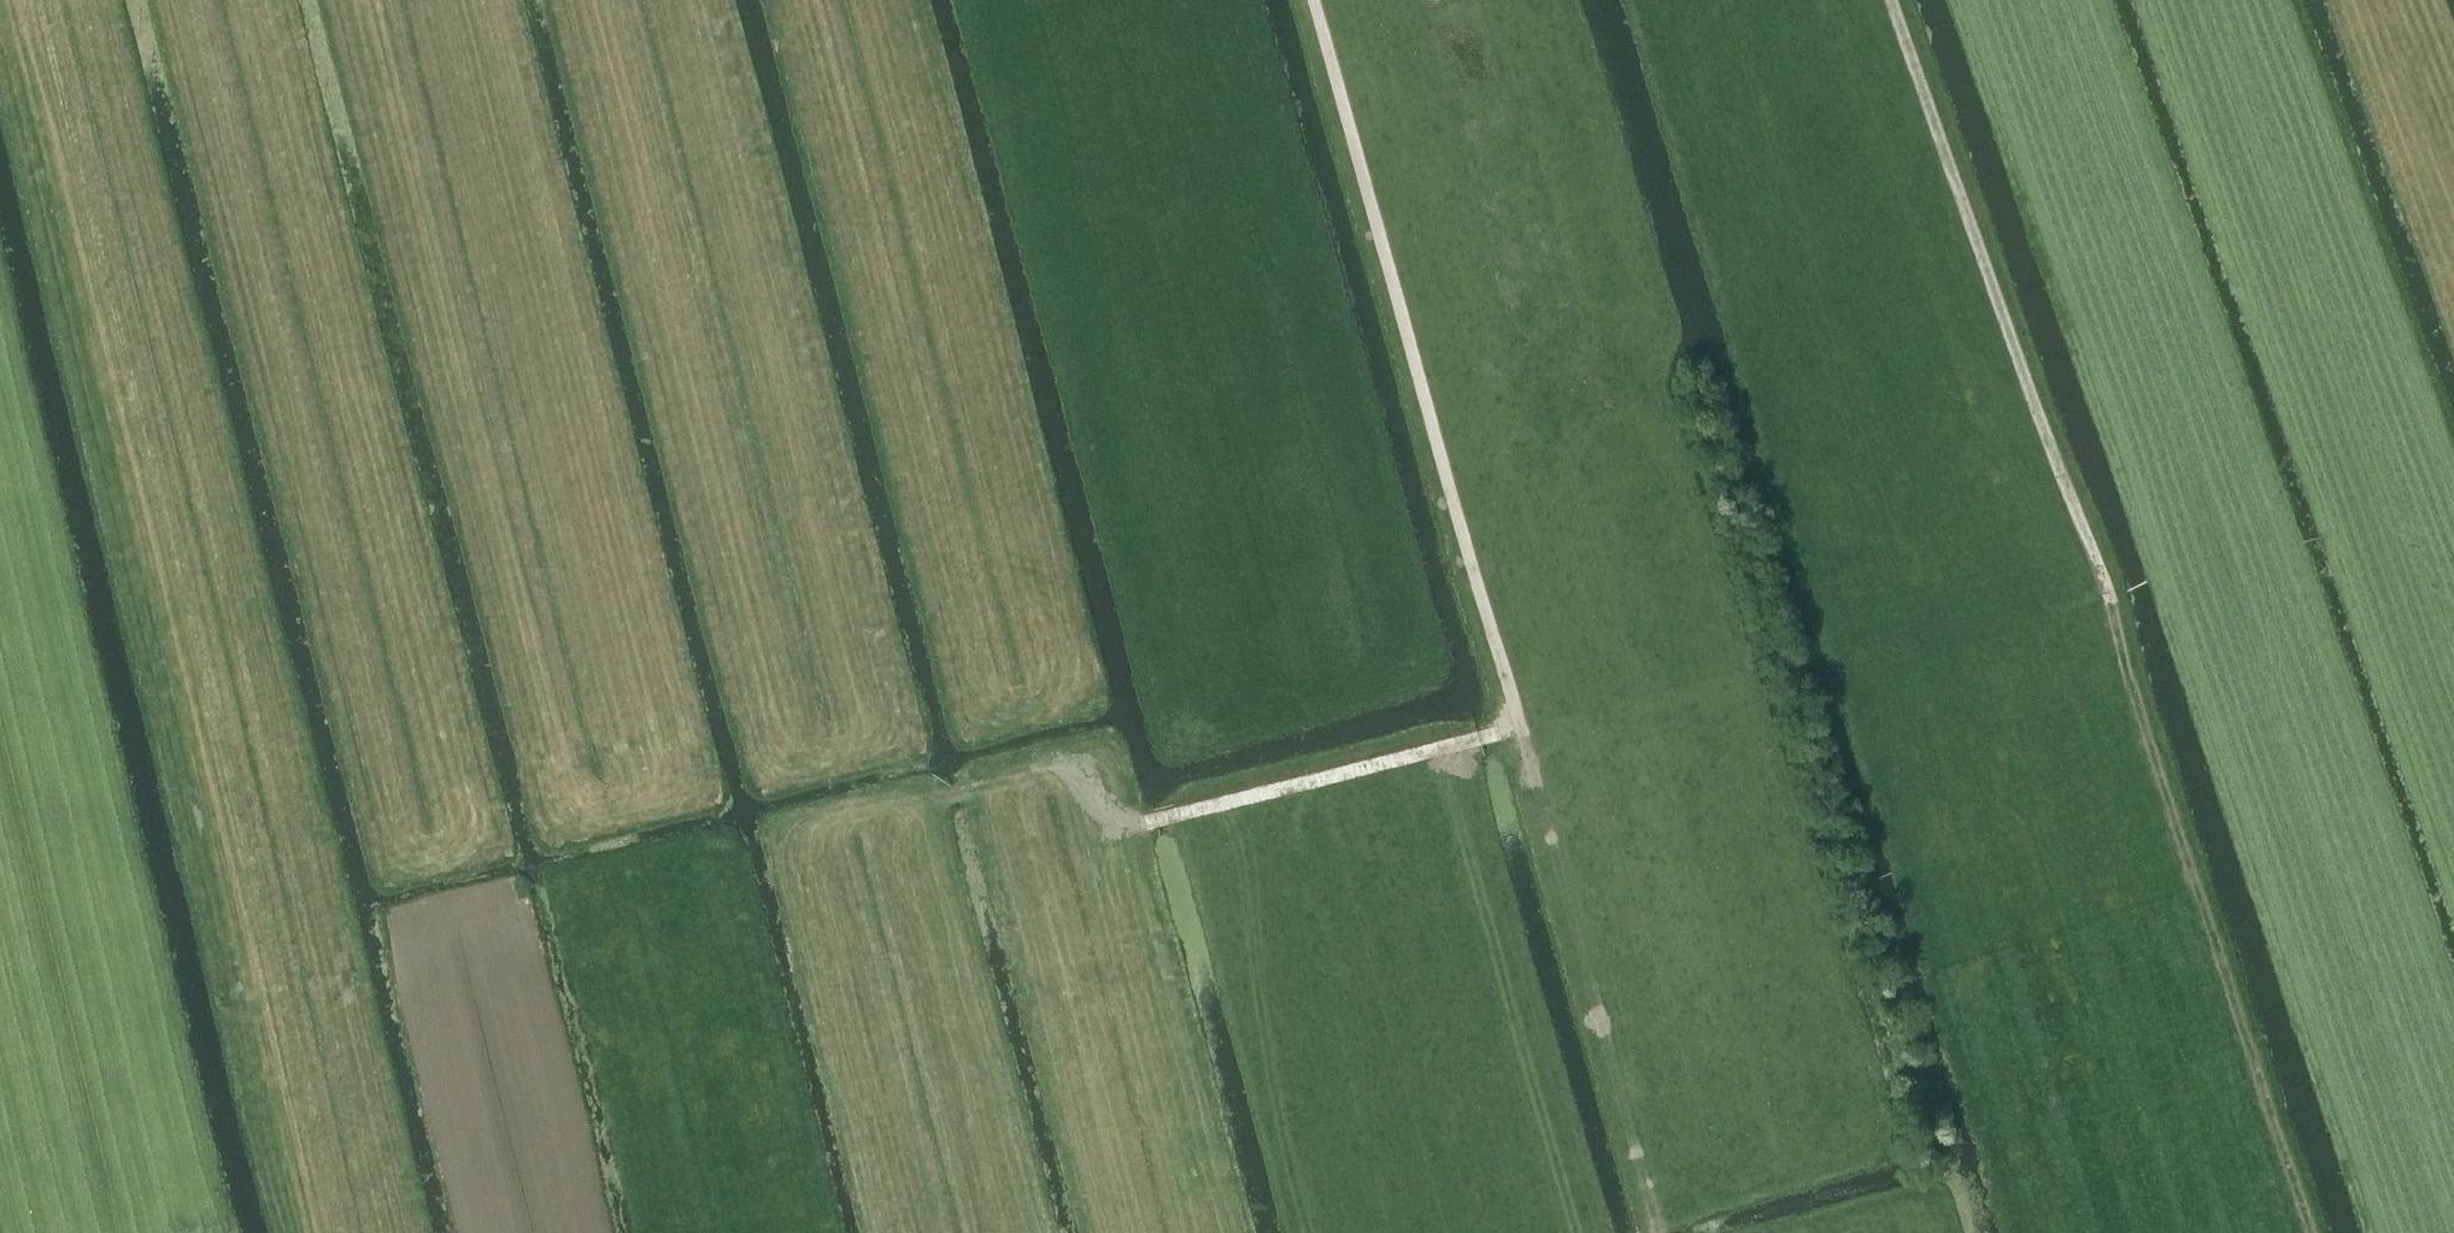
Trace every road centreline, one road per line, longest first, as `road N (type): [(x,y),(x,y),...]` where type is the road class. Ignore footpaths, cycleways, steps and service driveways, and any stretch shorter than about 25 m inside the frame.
road 1 (track): [(1533,783),(1315,0)]
road 2 (track): [(2112,602),(1894,0)]

